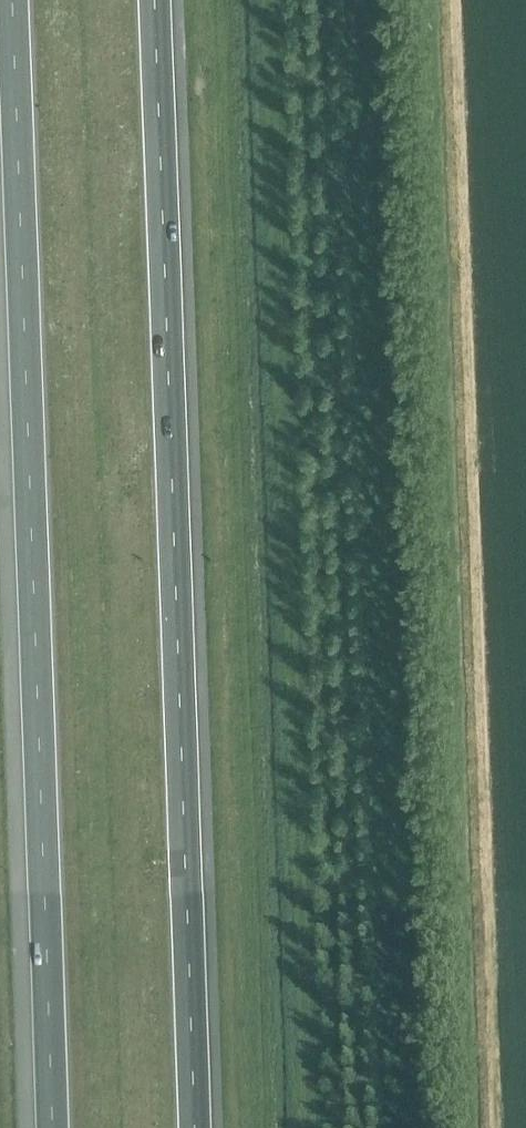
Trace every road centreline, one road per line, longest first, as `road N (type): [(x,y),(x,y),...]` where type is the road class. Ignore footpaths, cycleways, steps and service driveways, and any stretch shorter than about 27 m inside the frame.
road 1 (motorway): [(194,1127),(151,0)]
road 2 (motorway): [(13,0),(51,1127)]

